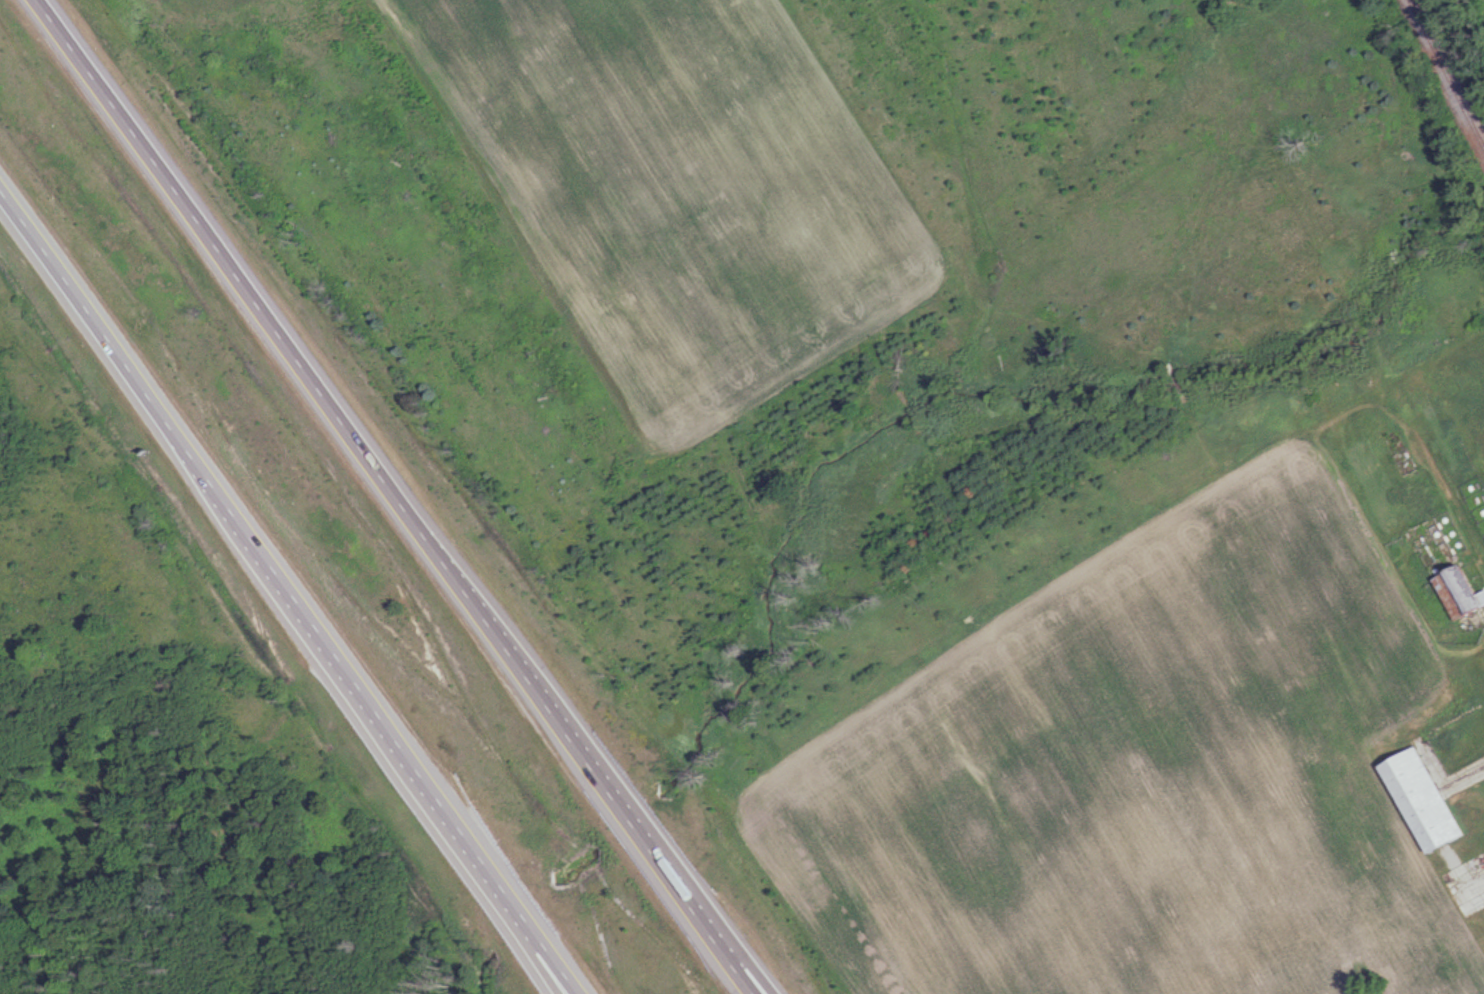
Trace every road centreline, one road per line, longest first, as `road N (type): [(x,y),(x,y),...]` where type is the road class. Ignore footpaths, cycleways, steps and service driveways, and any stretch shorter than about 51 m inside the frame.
road 1 (motorway): [(758,993),(34,0)]
road 2 (motorway): [(0,186),(583,993)]

